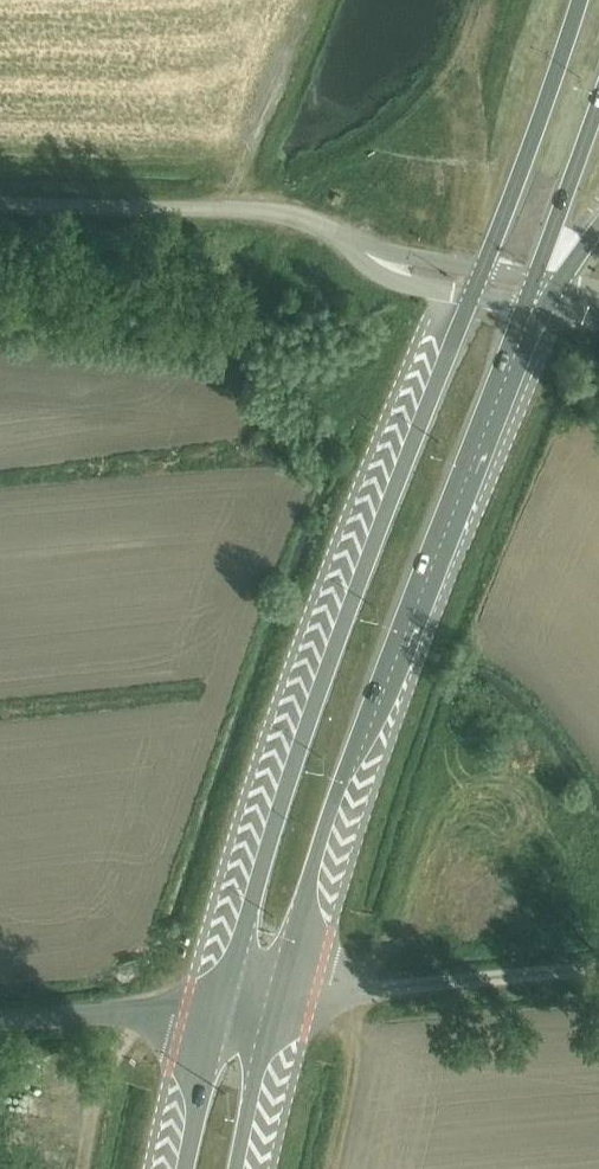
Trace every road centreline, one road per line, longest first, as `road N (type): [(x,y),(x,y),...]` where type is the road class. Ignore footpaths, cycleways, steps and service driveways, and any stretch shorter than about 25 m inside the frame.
road 1 (trunk): [(471,297),(371,546),(265,861),(228,999)]
road 2 (trunk): [(281,993),(330,808),(524,306)]
road 3 (unclassified): [(374,260),(281,213),(0,204)]
road 4 (unclassified): [(598,957),(281,993)]
road 5 (trunk): [(581,0),(482,270)]
road 6 (tertiary): [(228,999),(0,1019)]
road 7 (trunk): [(535,280),(598,92)]
road 8 (trunk): [(233,1168),(281,993)]
road 9 (trunk): [(228,999),(187,1168)]

